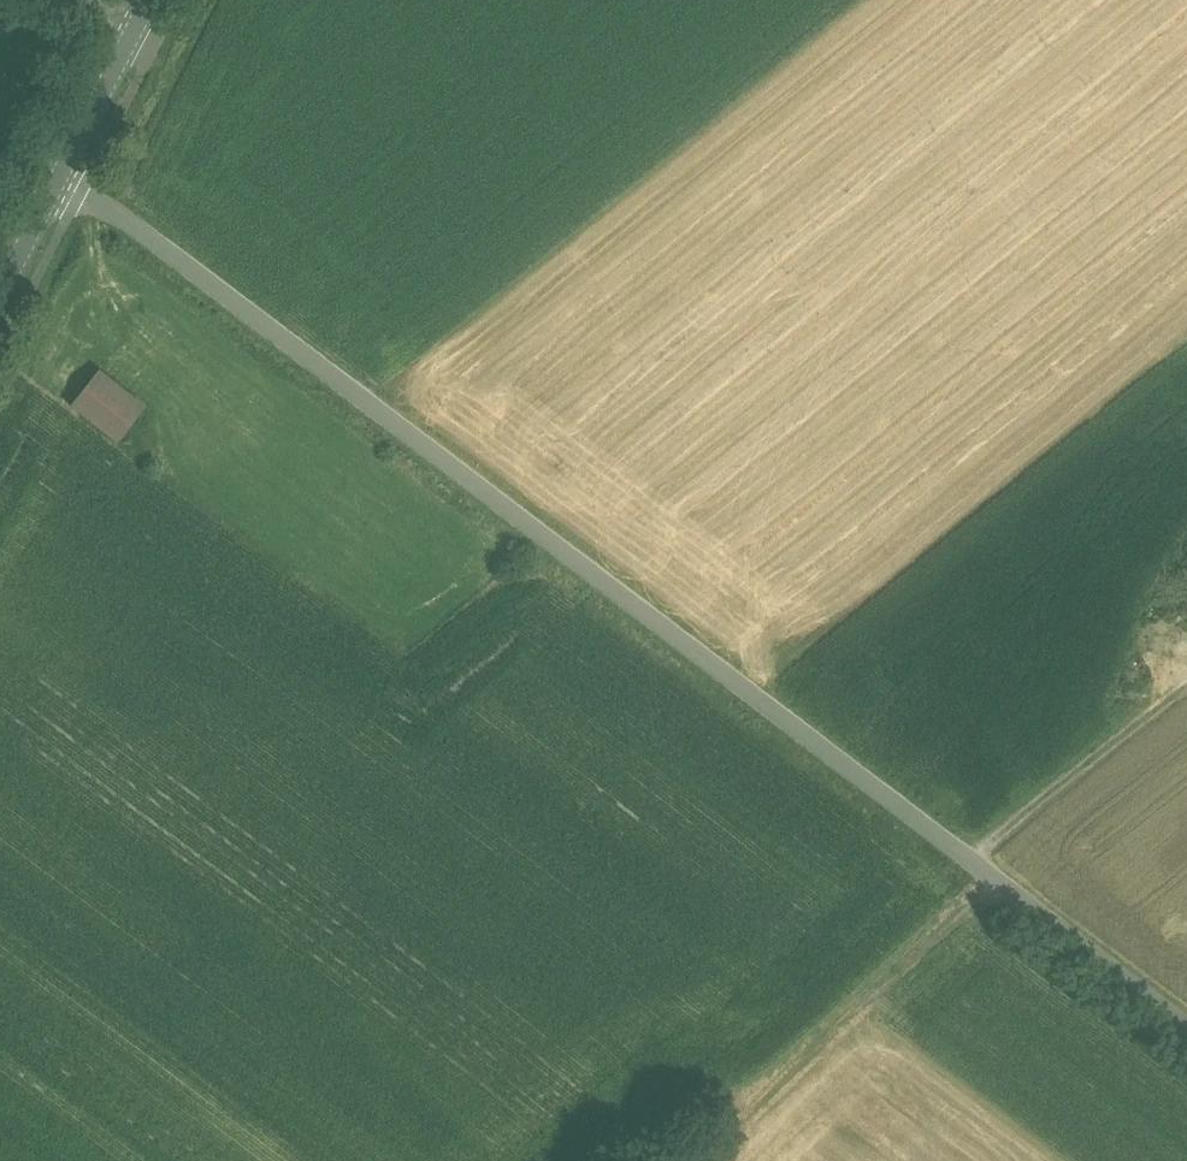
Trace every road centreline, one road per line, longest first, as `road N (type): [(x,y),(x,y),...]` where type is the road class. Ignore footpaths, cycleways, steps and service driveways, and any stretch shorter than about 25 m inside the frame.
road 1 (residential): [(75,172),(1186,1024)]
road 2 (secondary): [(75,172),(156,0)]
road 3 (secondary): [(0,335),(75,172)]

